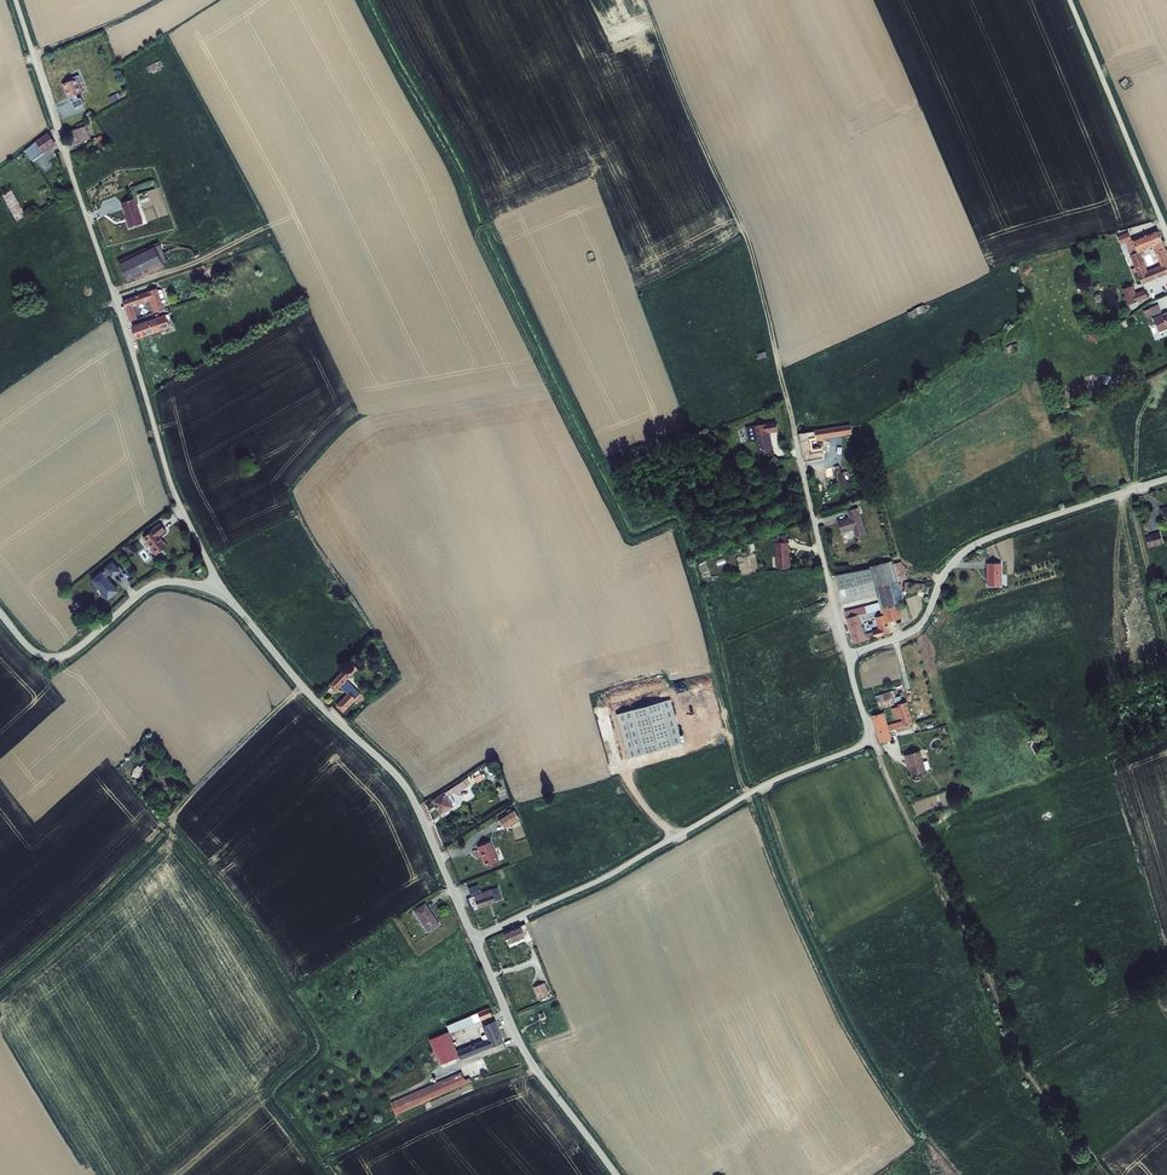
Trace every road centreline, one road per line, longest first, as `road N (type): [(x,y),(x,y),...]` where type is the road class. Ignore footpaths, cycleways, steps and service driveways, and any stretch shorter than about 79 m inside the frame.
road 1 (unclassified): [(16,0),(172,488),(231,601)]
road 2 (unclassified): [(848,656),(874,742),(770,783),(613,874),(473,939)]
road 3 (track): [(1114,1174),(1023,1063),(990,969),(874,742)]
road 4 (unclassified): [(231,601),(312,698),(405,788),(473,939)]
road 5 (unclassified): [(1166,479),(976,545),(946,572),(915,629),(848,656)]
road 6 (track): [(796,444),(750,245),(700,141)]
road 7 (residential): [(473,939),(528,1059),(616,1174)]
road 8 (unclassified): [(231,601),(196,585),(158,584),(57,657),(32,651),(0,613)]
road 9 (track): [(1166,233),(1069,0)]
road 10 (residential): [(848,656),(796,444)]

